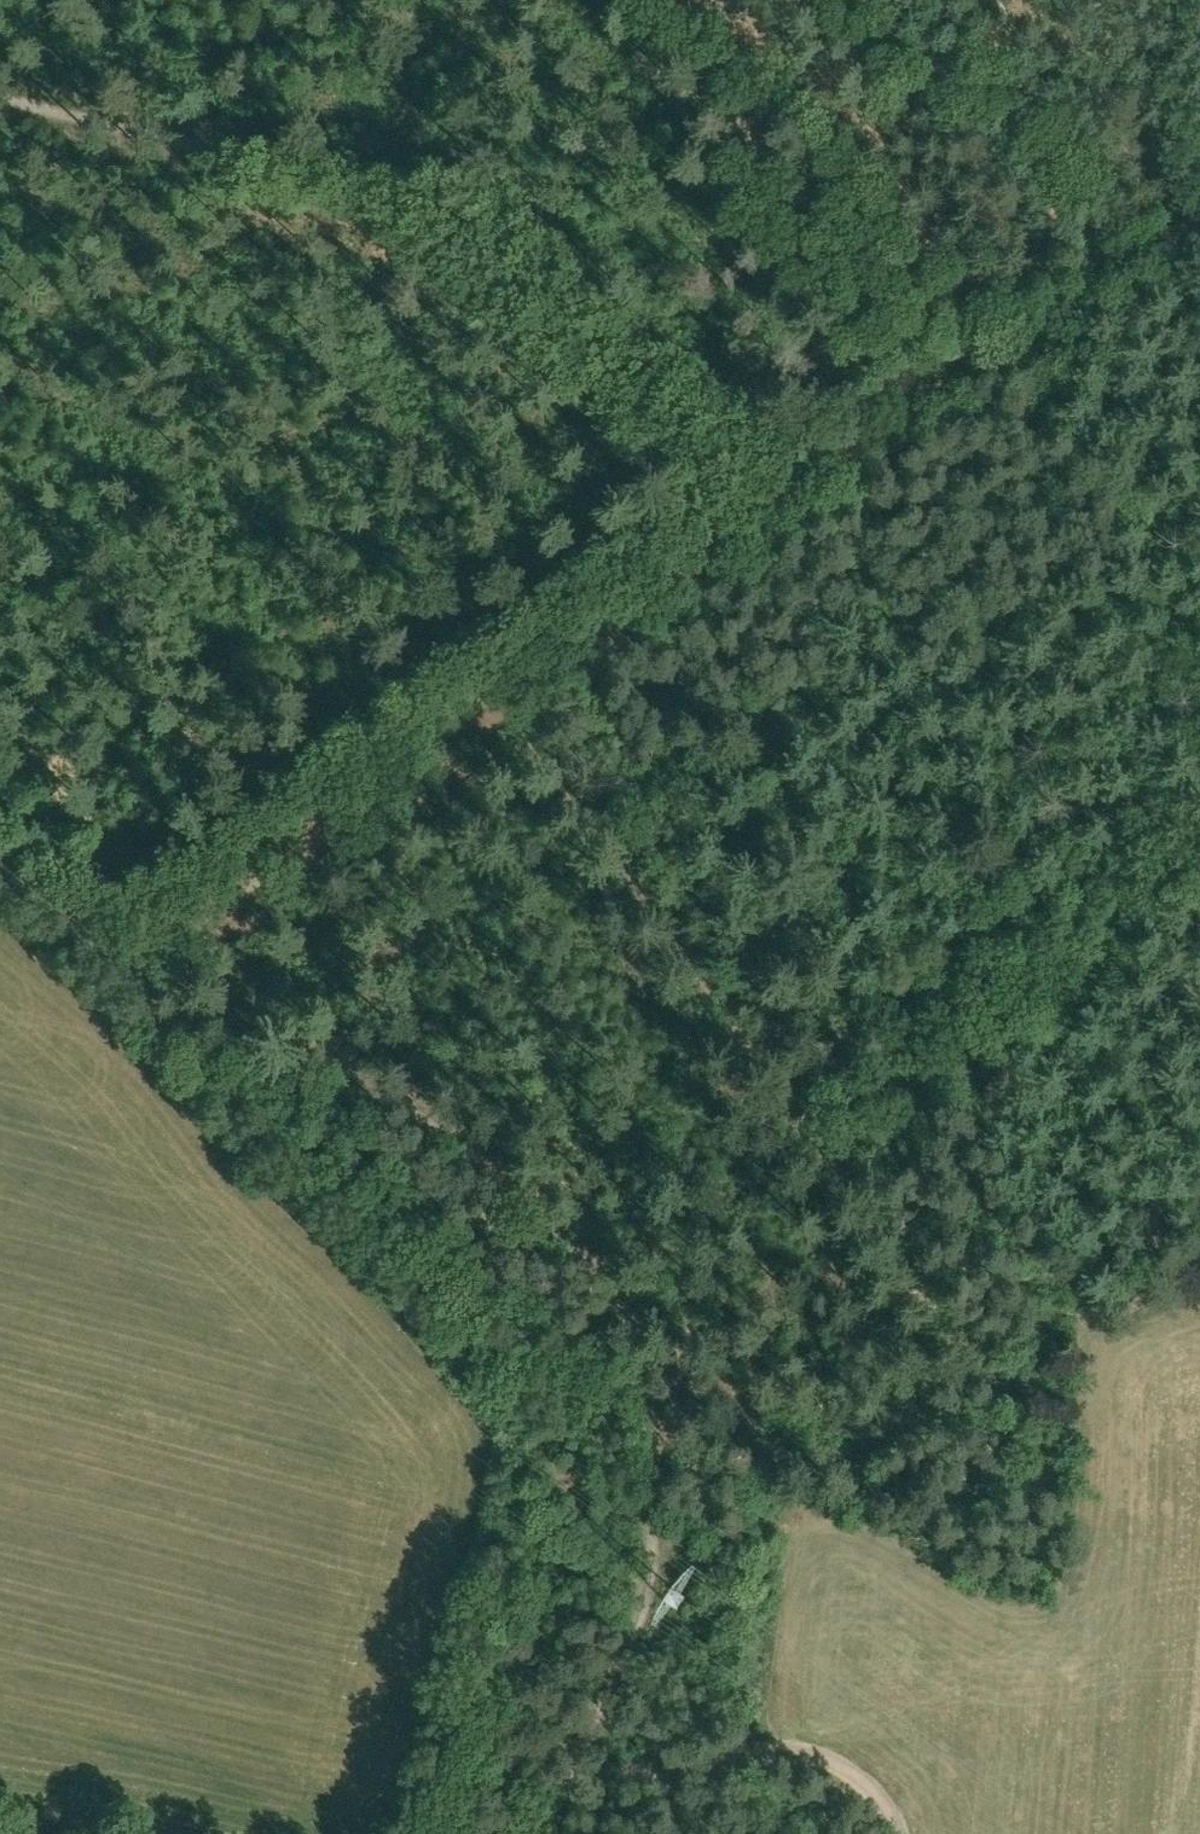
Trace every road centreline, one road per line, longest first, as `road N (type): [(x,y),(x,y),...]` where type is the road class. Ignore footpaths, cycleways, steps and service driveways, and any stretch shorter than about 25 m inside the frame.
road 1 (track): [(790,504),(541,691),(131,973)]
road 2 (track): [(1199,210),(790,504)]
road 3 (track): [(544,1770),(742,1723),(870,1792),(897,1833)]
road 4 (track): [(399,0),(385,198)]

